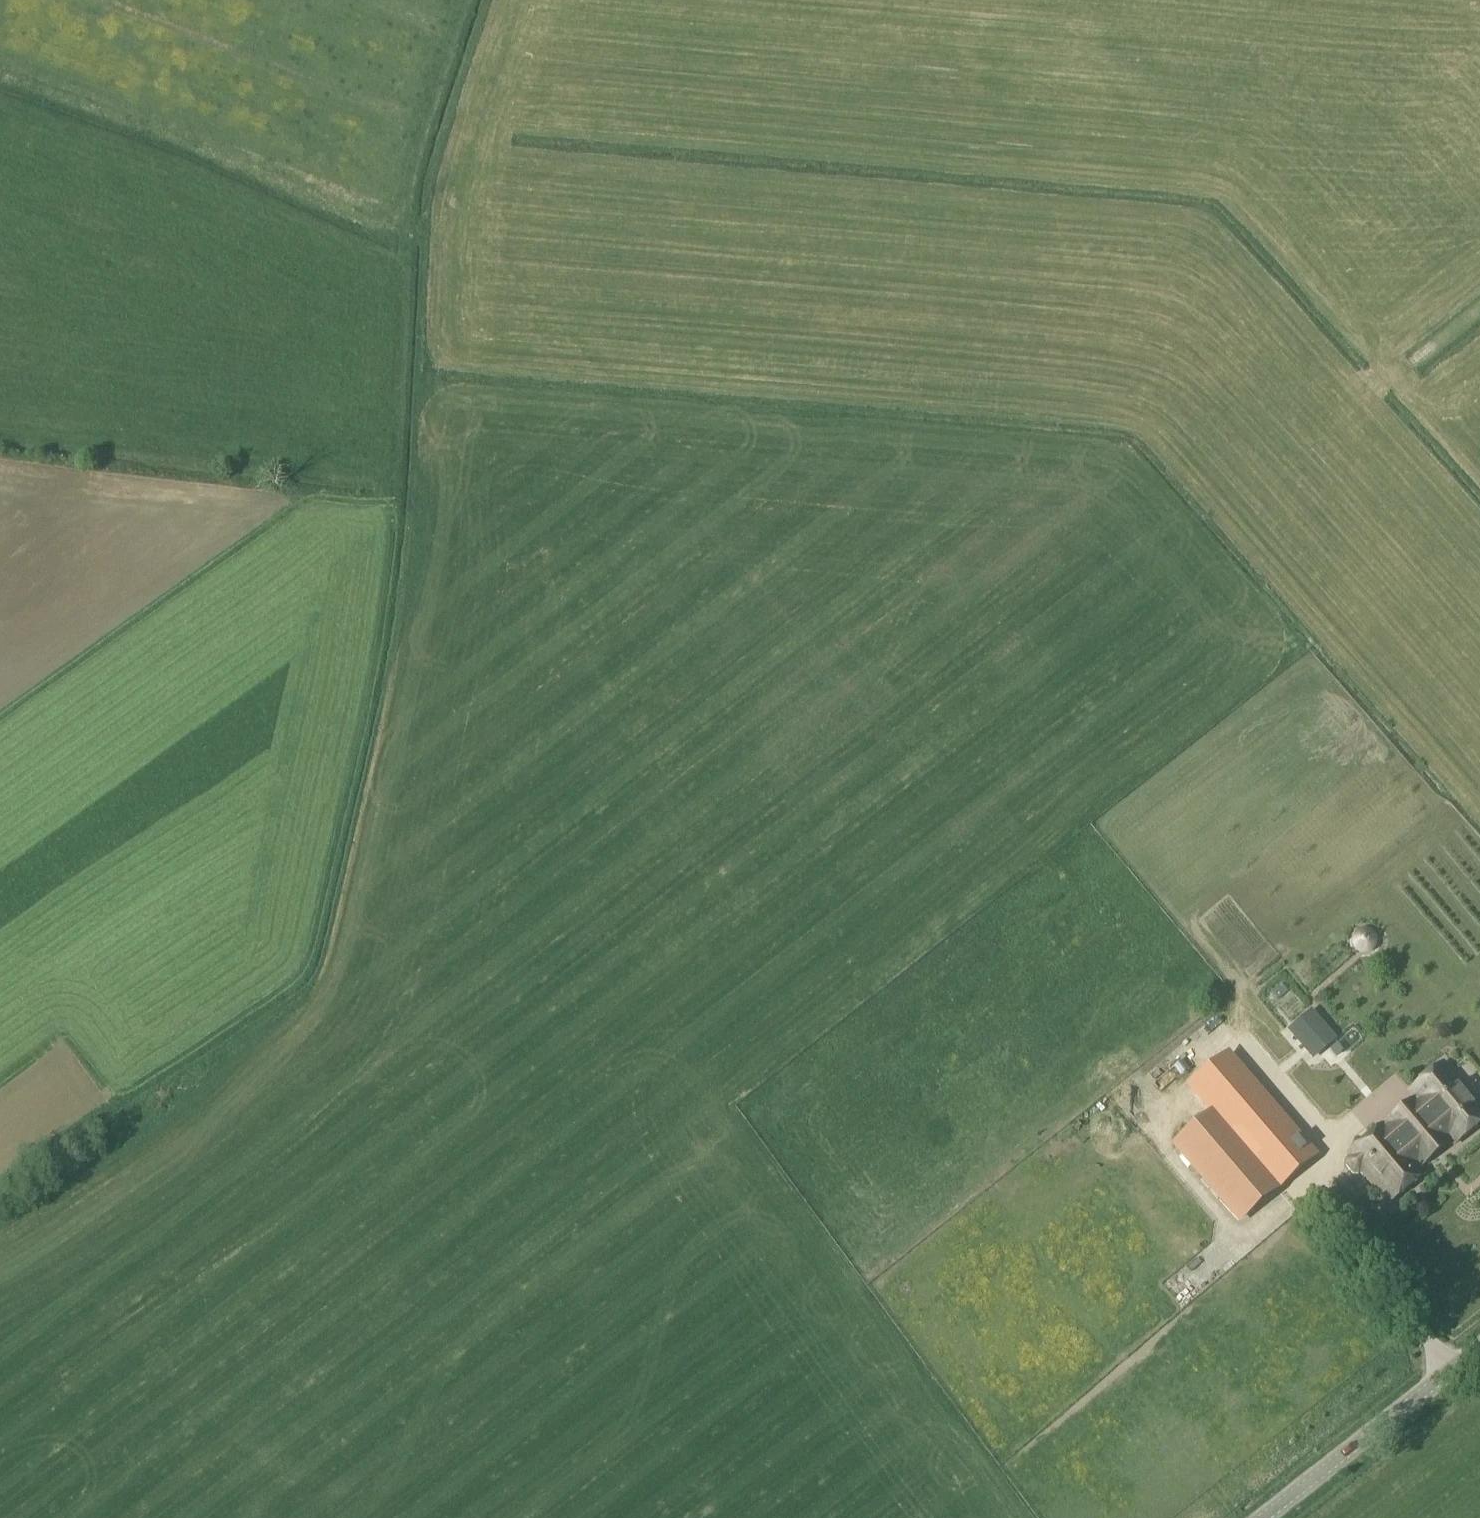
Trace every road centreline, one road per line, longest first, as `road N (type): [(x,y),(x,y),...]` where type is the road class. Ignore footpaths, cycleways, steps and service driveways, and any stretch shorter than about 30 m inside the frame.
road 1 (tertiary): [(1264,1517),(1479,1349)]

